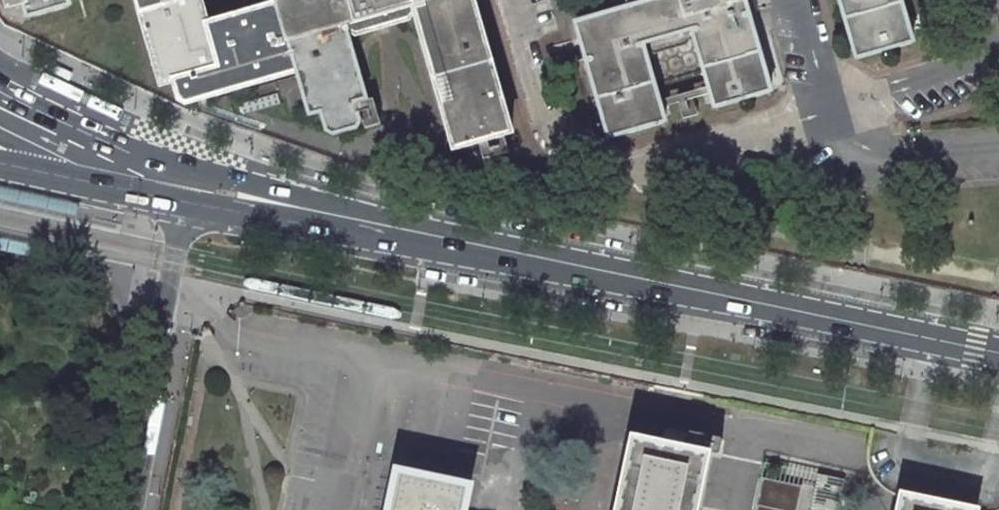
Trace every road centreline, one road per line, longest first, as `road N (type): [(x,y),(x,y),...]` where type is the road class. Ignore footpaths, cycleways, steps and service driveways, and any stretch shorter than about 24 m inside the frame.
road 1 (residential): [(332,509),(369,357),(983,478),(998,509)]
road 2 (primary): [(927,347),(525,267),(300,209)]
road 3 (residential): [(123,509),(181,209)]
road 4 (residential): [(927,347),(908,450),(971,468),(990,462),(998,417)]
road 5 (primary): [(190,164),(125,142),(0,83)]
road 6 (primary): [(0,170),(181,209)]

